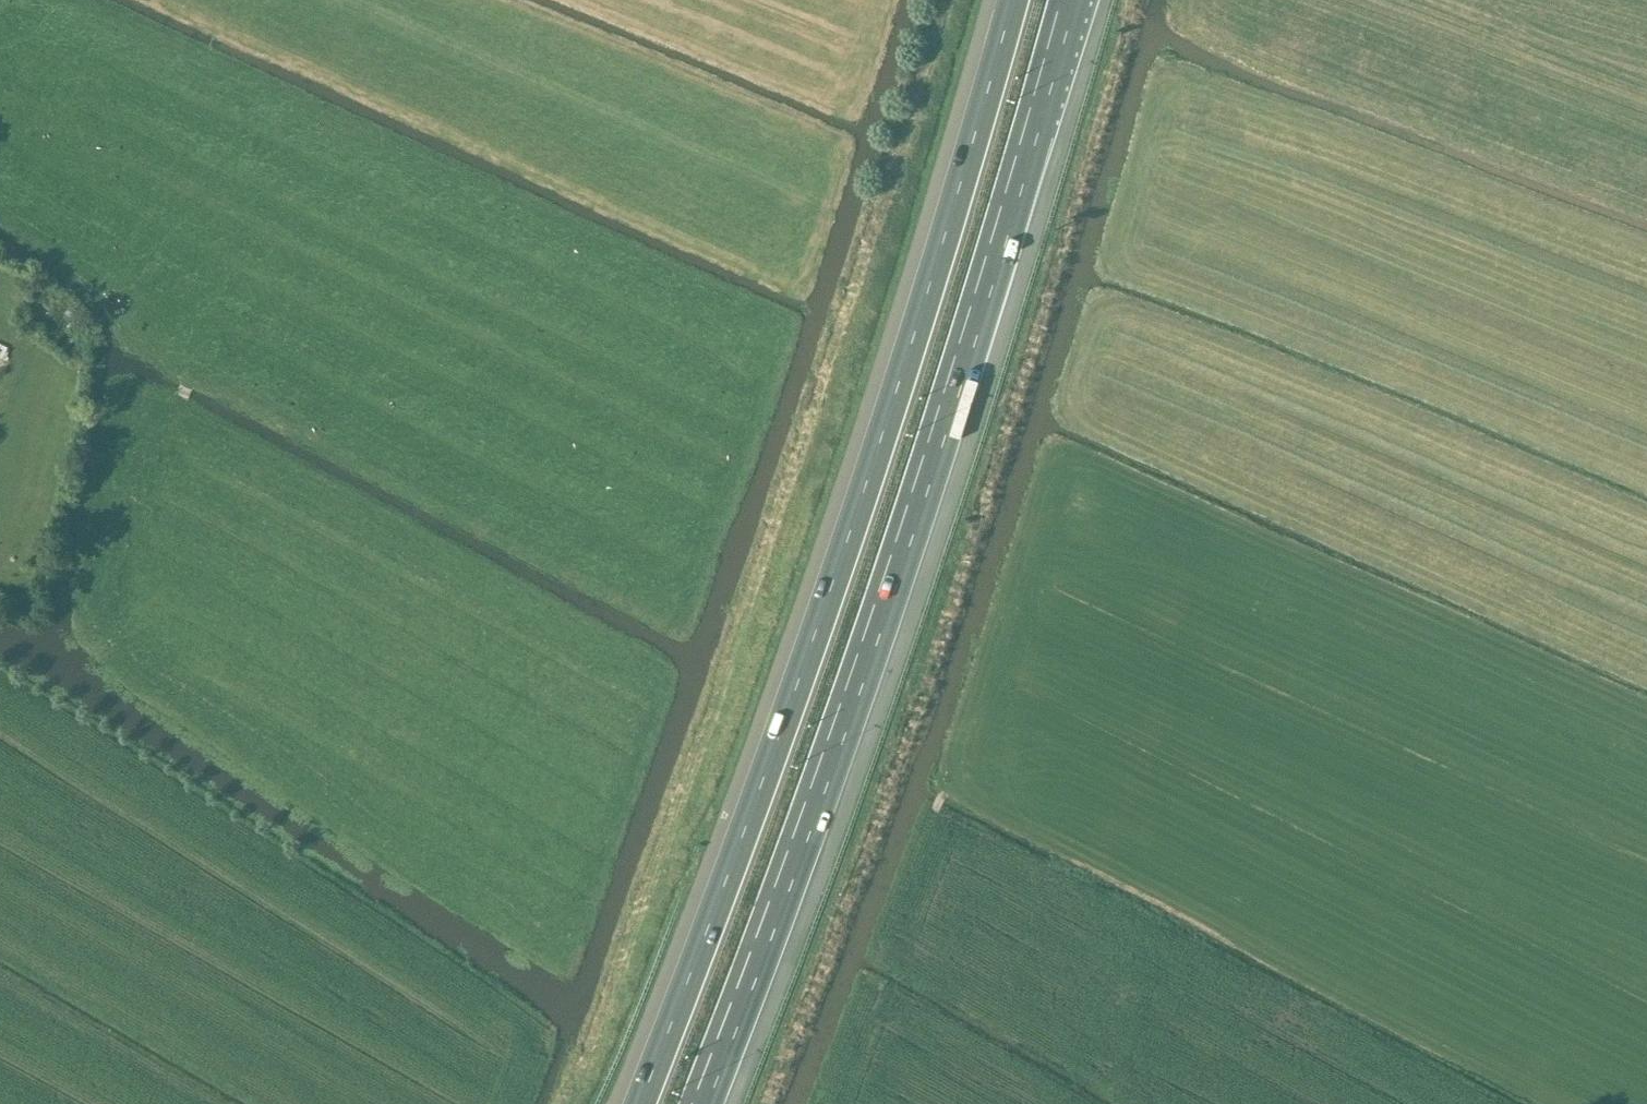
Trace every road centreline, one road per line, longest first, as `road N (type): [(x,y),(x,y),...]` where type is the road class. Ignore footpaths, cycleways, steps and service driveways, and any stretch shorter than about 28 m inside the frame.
road 1 (motorway): [(1011,0),(899,384),(799,680),(640,1103)]
road 2 (motorway): [(699,1103),(867,645),(1065,0)]

